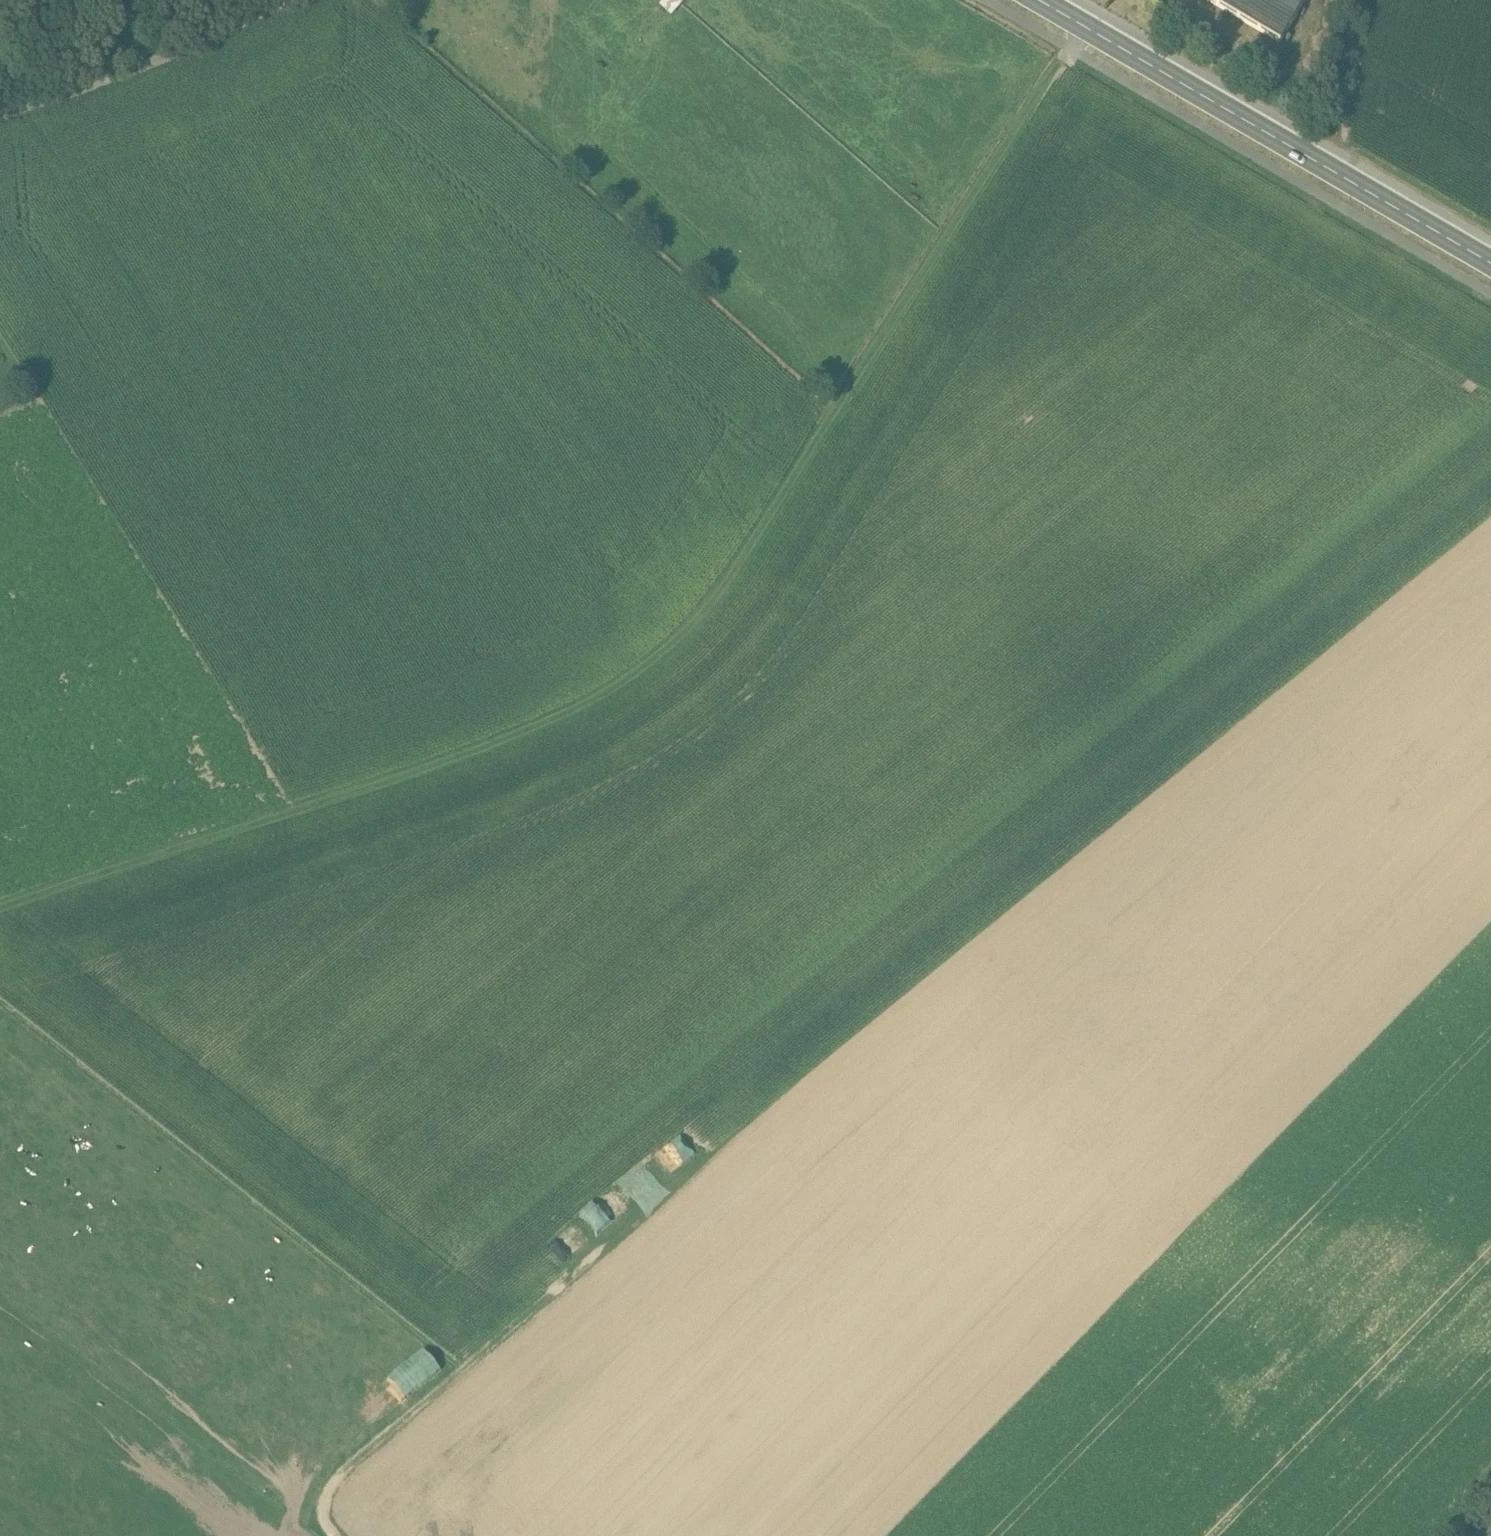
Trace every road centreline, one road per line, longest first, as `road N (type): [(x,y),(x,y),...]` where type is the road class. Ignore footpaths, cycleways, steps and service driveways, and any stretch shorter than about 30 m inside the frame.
road 1 (track): [(0,908),(502,739),(672,653),(739,576),(837,397),(1079,23)]
road 2 (secondary): [(1490,264),(1041,0)]
road 3 (track): [(303,0),(154,72),(0,123)]

